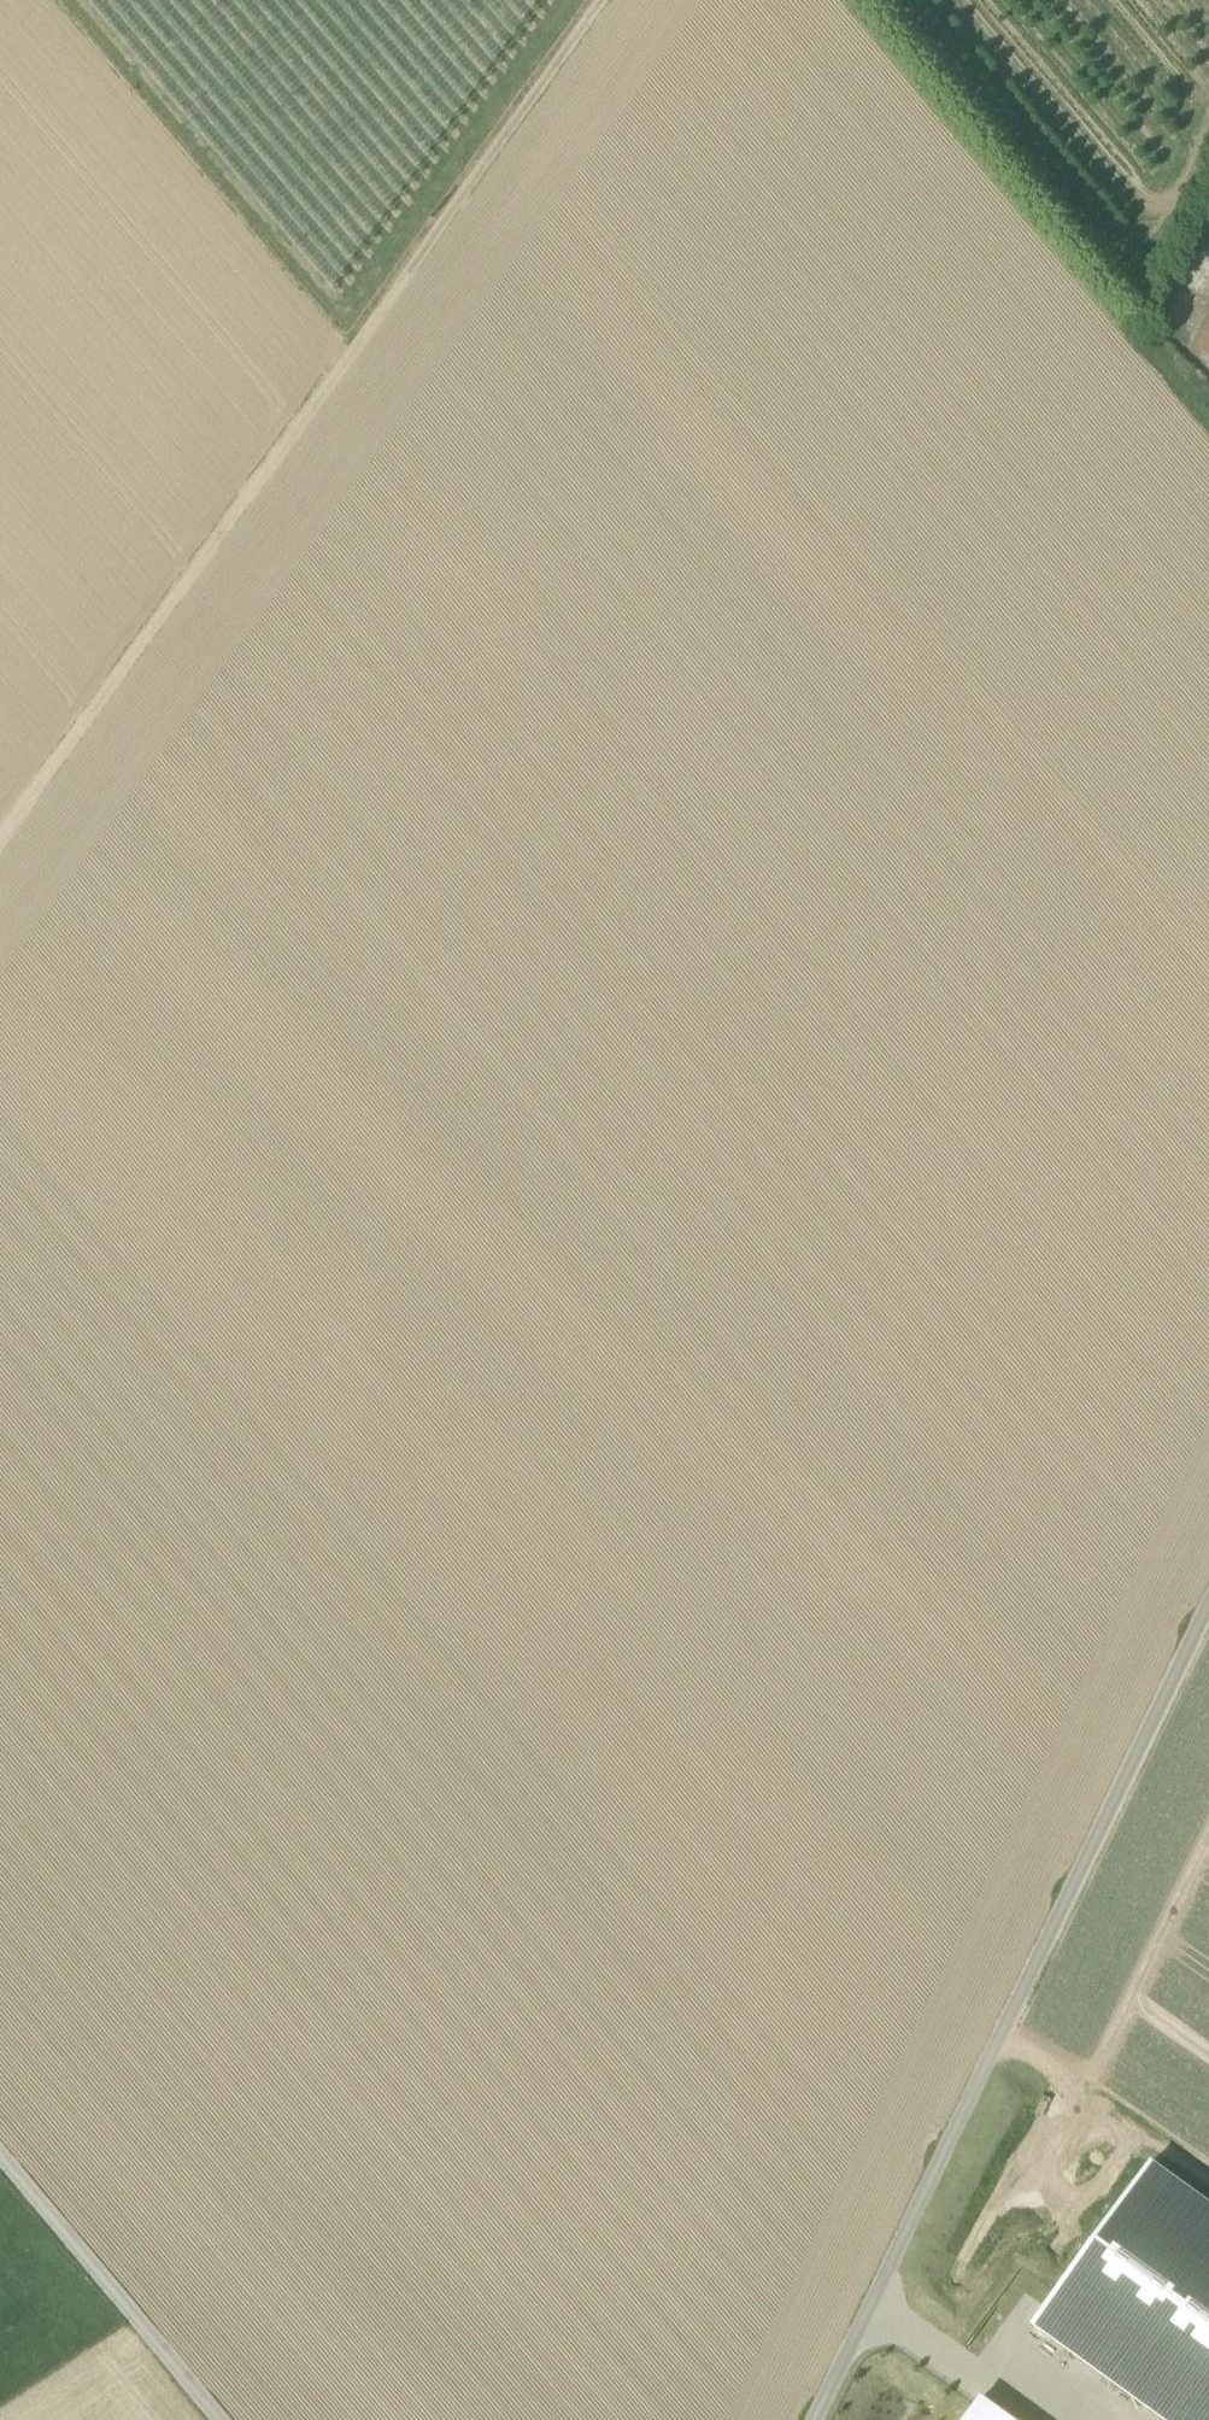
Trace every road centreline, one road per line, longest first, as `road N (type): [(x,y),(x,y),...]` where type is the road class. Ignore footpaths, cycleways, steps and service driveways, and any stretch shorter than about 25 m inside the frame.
road 1 (track): [(0,837),(603,0)]
road 2 (unclassified): [(1208,1592),(809,2419)]
road 3 (unclassified): [(0,2161),(219,2419)]

